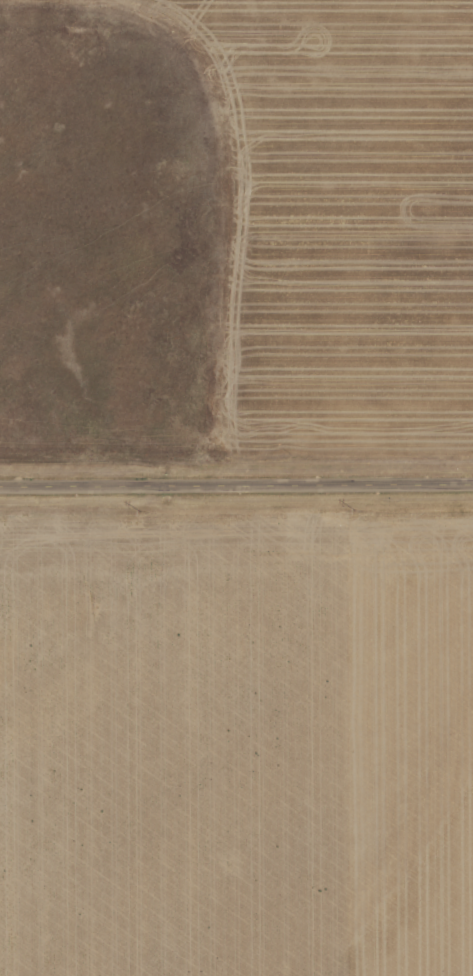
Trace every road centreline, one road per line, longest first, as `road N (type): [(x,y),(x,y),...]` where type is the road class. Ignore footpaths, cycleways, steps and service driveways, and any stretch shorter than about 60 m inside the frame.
road 1 (secondary): [(472,491),(0,494)]

